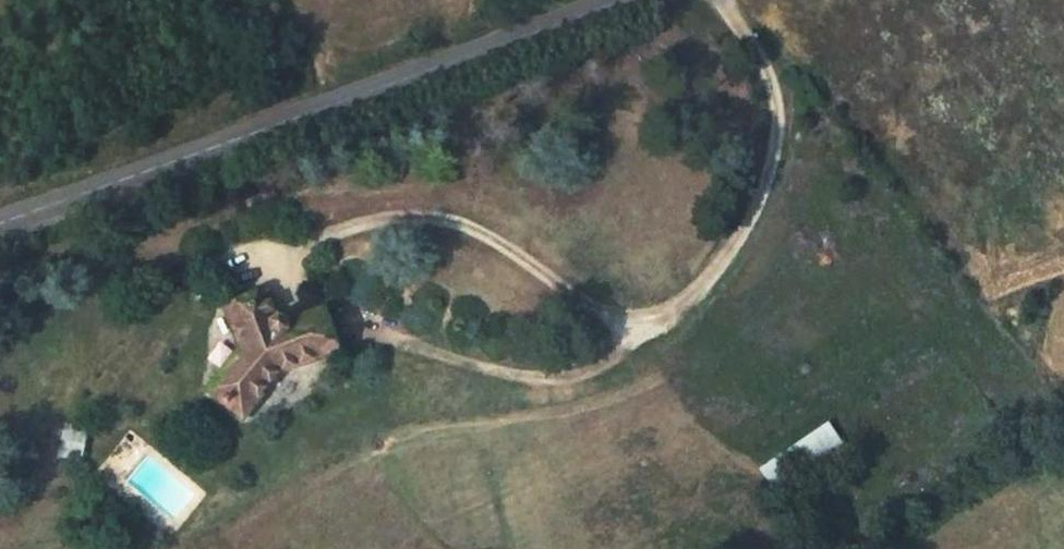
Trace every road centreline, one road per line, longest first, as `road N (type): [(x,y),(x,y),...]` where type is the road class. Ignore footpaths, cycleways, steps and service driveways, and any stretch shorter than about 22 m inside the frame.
road 1 (track): [(723,0),(780,93),(775,129),(755,212),(712,278),(679,304),(617,312),(440,215),(382,217),(310,240),(282,262)]
road 2 (tertiary): [(0,228),(627,0)]

